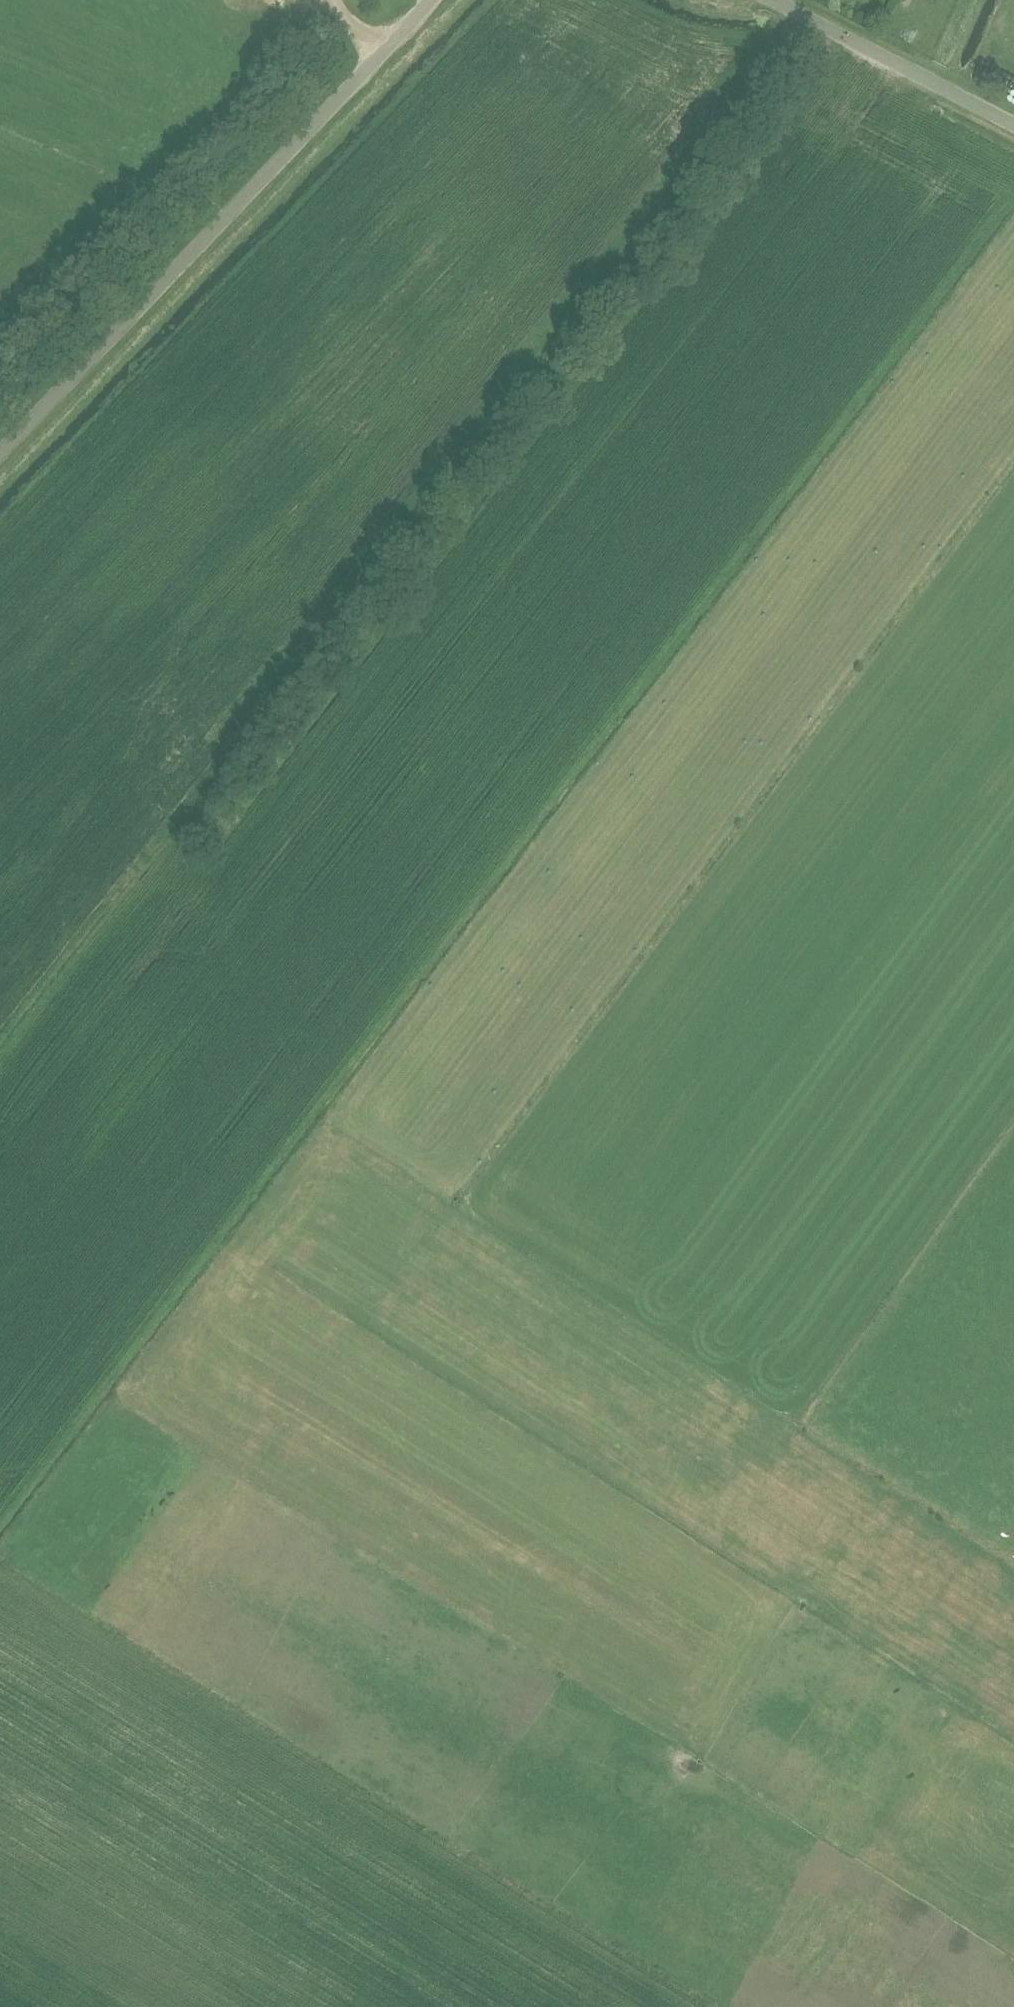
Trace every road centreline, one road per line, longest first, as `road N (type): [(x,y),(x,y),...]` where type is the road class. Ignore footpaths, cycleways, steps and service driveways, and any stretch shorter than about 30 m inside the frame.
road 1 (unclassified): [(0,454),(426,0)]
road 2 (unclassified): [(1013,125),(777,0)]

